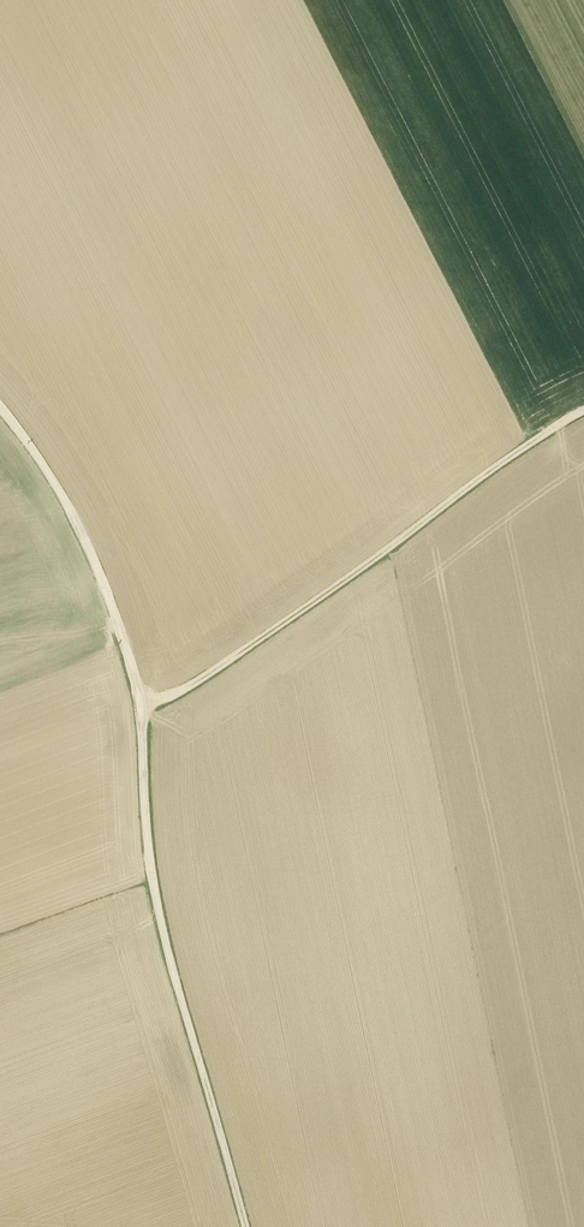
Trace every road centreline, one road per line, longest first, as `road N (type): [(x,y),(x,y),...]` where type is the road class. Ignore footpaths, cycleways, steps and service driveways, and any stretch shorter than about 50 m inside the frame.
road 1 (track): [(246,1226),(155,891),(139,702),(128,655),(78,528),(0,406)]
road 2 (track): [(139,702),(171,696),(213,671),(583,410)]

